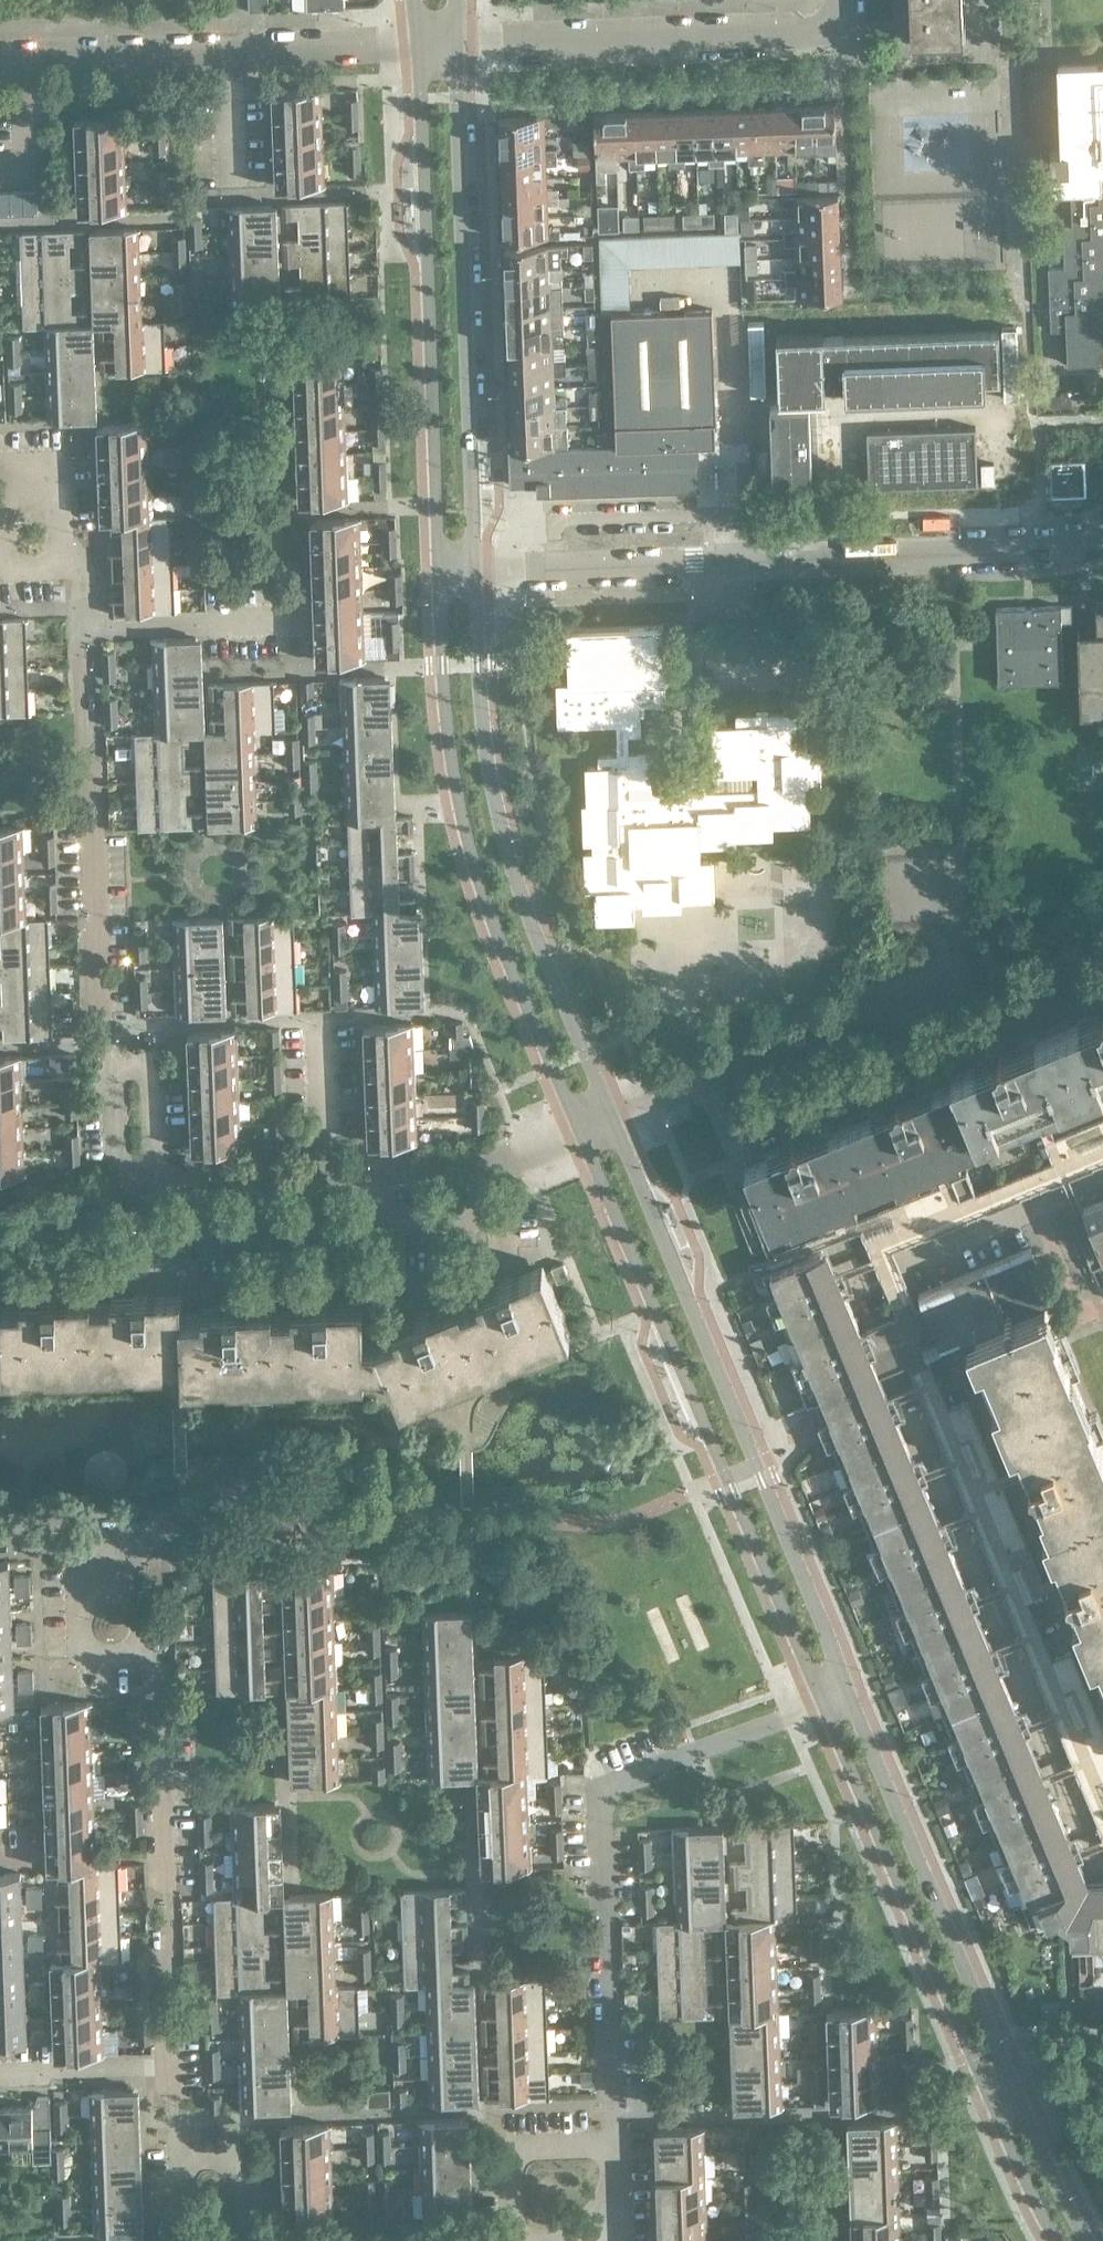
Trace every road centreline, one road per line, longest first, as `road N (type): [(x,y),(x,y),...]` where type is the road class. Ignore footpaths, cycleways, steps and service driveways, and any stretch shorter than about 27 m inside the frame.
road 1 (unclassified): [(475,562),(951,552),(1044,547),(1102,531)]
road 2 (tertiary): [(583,1132),(823,1697)]
road 3 (tertiary): [(847,1687),(619,1120)]
road 4 (tertiary): [(439,564),(463,809),(494,923),(583,1132)]
road 5 (residential): [(603,2138),(594,1798),(823,1697)]
road 6 (tertiary): [(619,1120),(505,838),(484,729),(475,562)]
road 7 (tertiary): [(475,562),(455,47)]
road 8 (tertiary): [(418,50),(439,564)]
road 9 (residential): [(117,1069),(98,995),(95,781),(83,762),(78,627)]
road 10 (tertiary): [(823,1697),(997,2103)]
road 11 (tertiary): [(1019,2093),(847,1687)]
road 12 (residential): [(455,47),(843,30),(841,0)]
road 13 (residential): [(162,2067),(168,1976),(153,1655)]
road 14 (residential): [(619,1120),(941,977)]
road 15 (residential): [(382,1223),(507,1219),(507,1261),(456,1284),(384,1287)]
road 16 (residential): [(0,60),(234,52)]
road 17 (residential): [(384,1287),(205,1293),(159,1279)]
road 18 (residential): [(158,1230),(382,1223)]
road 19 (residential): [(78,627),(301,618)]
road 20 (residential): [(380,1171),(493,1165),(583,1132)]
road 21 (residential): [(522,2240),(512,2146),(603,2138)]
road 22 (residential): [(234,52),(418,50)]
road 23 (residential): [(157,1182),(327,1174)]
road 24 (tertiary): [(1090,2240),(1019,2093)]
road 25 (residential): [(0,2073),(162,2067)]
road 26 (residential): [(1,467),(7,567),(67,563)]
road 27 (residential): [(67,563),(62,464),(1,467)]
road 28 (residential): [(159,1279),(0,1285)]
road 29 (residential): [(157,1182),(155,1067),(117,1069)]
road 30 (residential): [(99,1586),(77,1598),(79,1650),(153,1655)]
road 31 (tertiary): [(997,2103),(1061,2240)]
road 32 (residential): [(245,2240),(244,2156),(181,2153)]
road 33 (residential): [(327,1174),(320,1033)]
road 34 (residential): [(0,1225),(83,1222),(123,1183)]
road 35 (residential): [(240,184),(234,52)]

